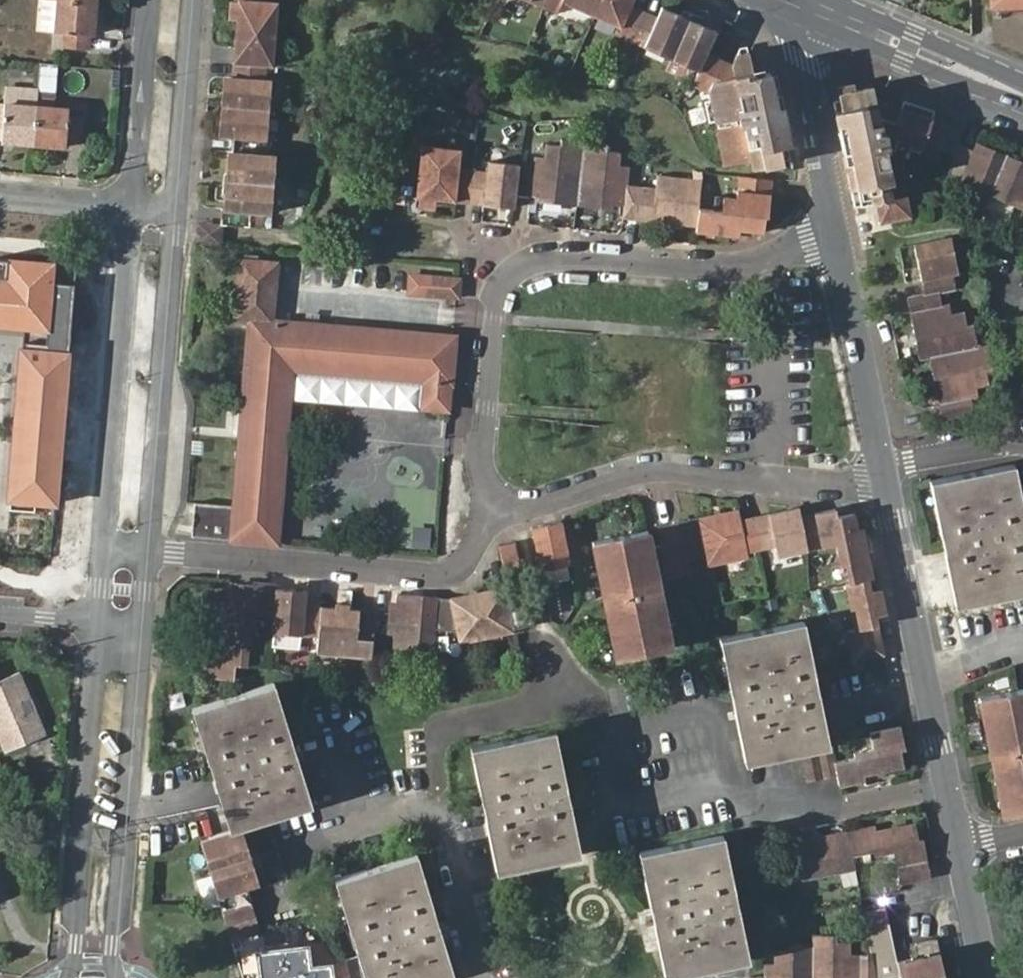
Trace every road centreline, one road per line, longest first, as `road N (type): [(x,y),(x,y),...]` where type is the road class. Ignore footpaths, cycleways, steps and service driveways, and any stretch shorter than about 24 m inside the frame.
road 1 (residential): [(841,218),(765,258),(563,248),(519,261),(501,290),(482,481),(497,512)]
road 2 (residential): [(497,512),(521,513),(630,474),(862,486),(892,475)]
road 3 (residential): [(149,552),(435,576),(466,566),(497,512)]
road 4 (residential): [(99,625),(72,977)]
road 5 (residential): [(115,977),(144,629)]
road 6 (residential): [(149,552),(179,211)]
road 7 (residential): [(134,207),(105,548)]
road 8 (residential): [(953,785),(892,475)]
road 9 (residential): [(892,475),(841,218)]
road 10 (residential): [(489,977),(450,808),(366,831)]
road 11 (residential): [(953,785),(793,814),(728,782)]
road 12 (residential): [(841,218),(807,58),(825,9)]
road 13 (tertiary): [(1022,93),(825,9)]
road 14 (residential): [(179,211),(196,0)]
road 15 (residential): [(149,0),(134,207)]
road 16 (residential): [(1011,448),(1020,367),(1000,334),(1003,306),(1022,298)]
road 17 (residential): [(0,196),(134,207)]
road 18 (residential): [(989,977),(965,845)]
road 19 (residential): [(1011,448),(892,475)]

